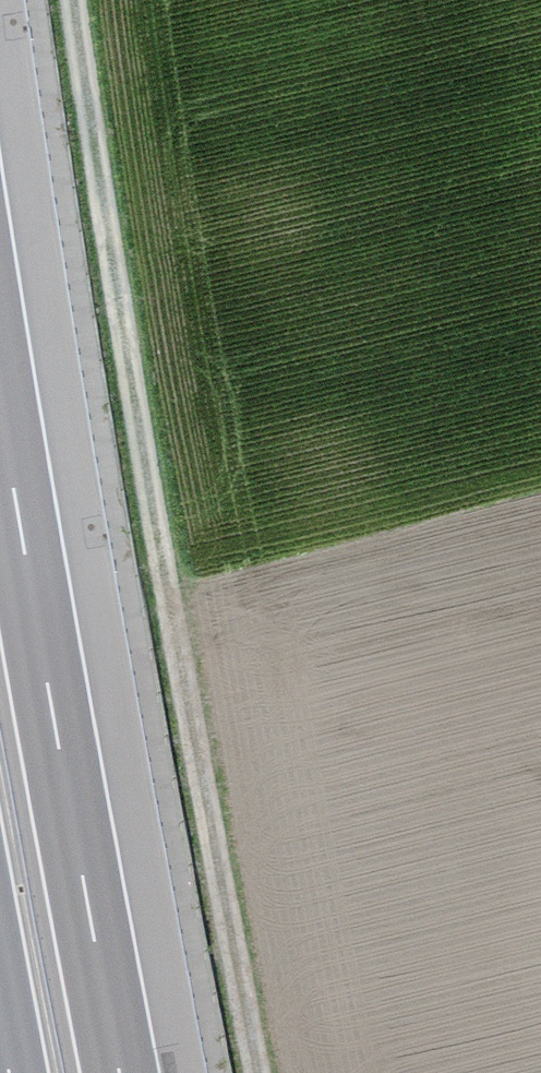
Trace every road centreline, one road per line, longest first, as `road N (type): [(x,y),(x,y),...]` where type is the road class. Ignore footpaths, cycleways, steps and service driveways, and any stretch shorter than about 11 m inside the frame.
road 1 (track): [(255,1072),(217,888),(74,0)]
road 2 (motorway): [(120,1072),(0,402)]

